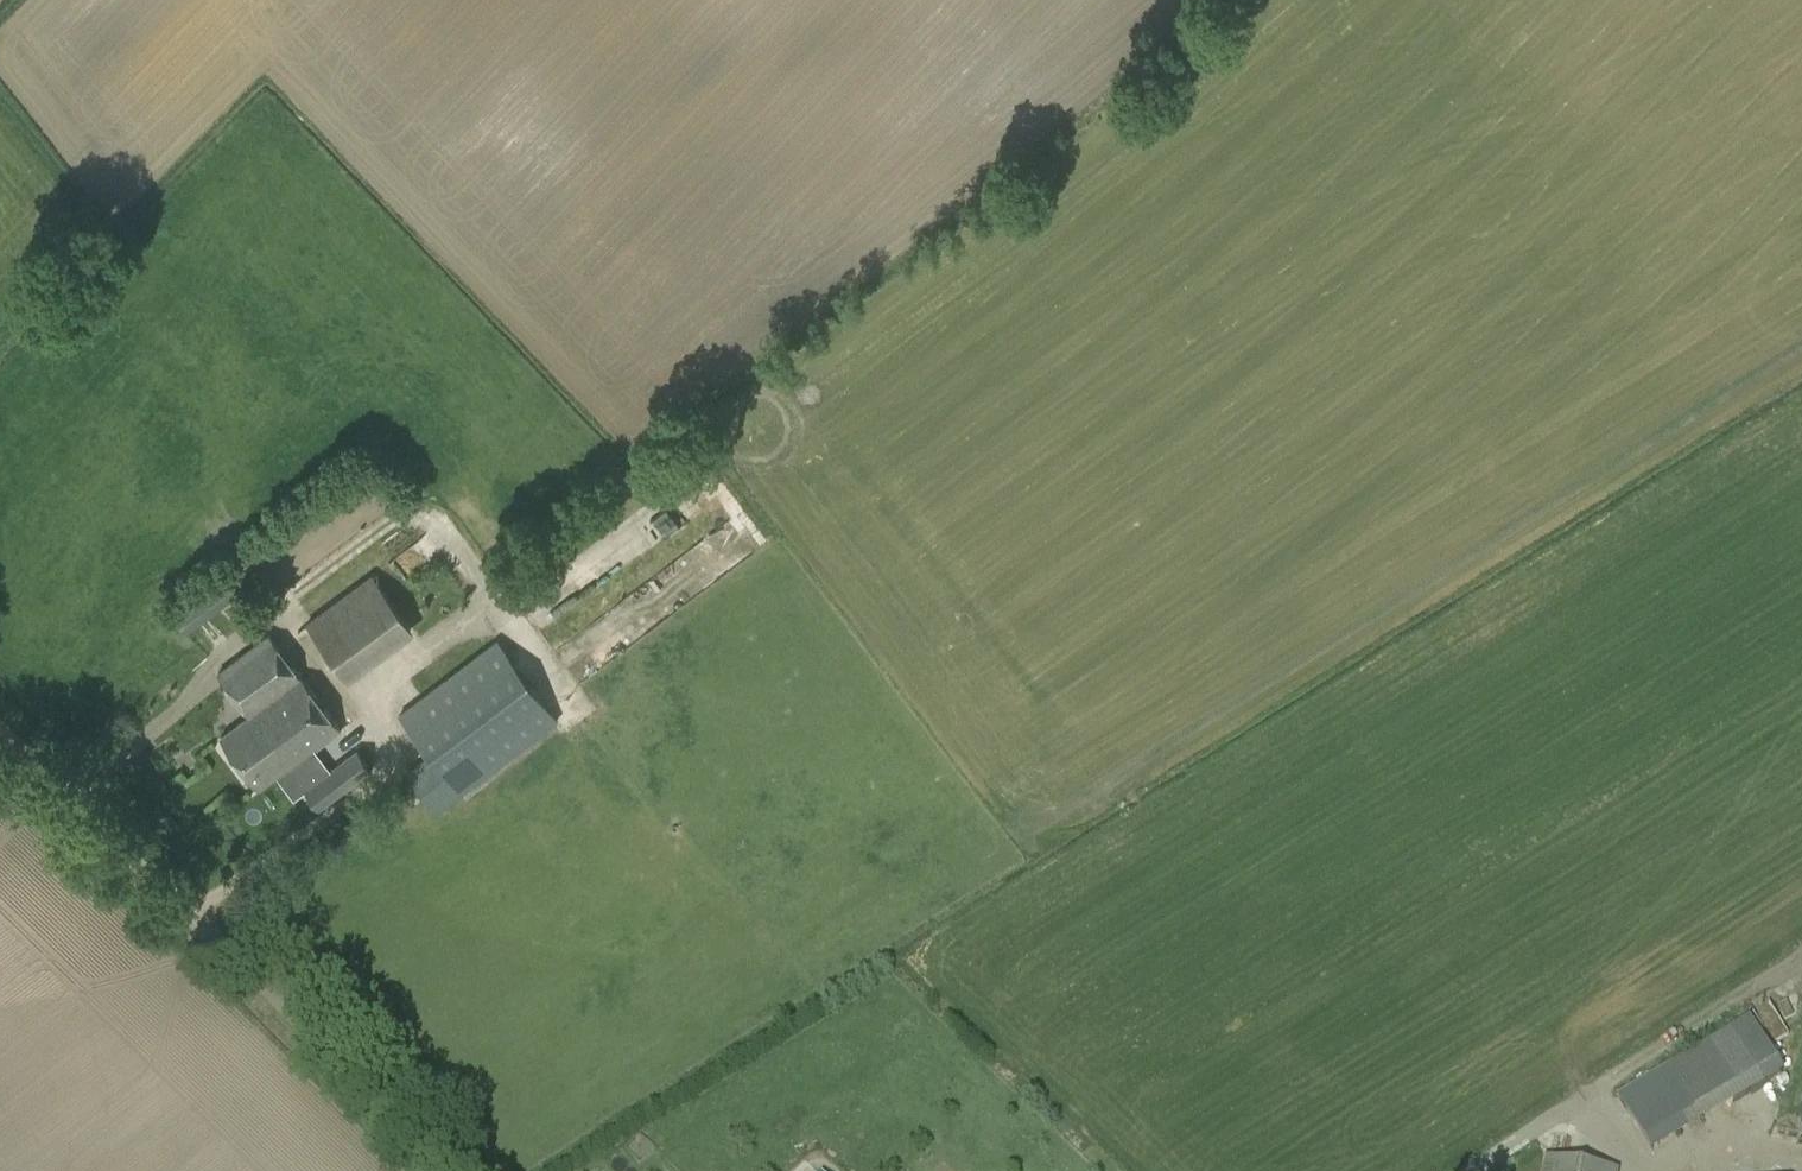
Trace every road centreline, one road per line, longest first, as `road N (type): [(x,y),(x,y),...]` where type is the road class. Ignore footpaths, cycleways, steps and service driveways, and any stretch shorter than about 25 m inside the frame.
road 1 (unclassified): [(454,1170),(0,742)]

